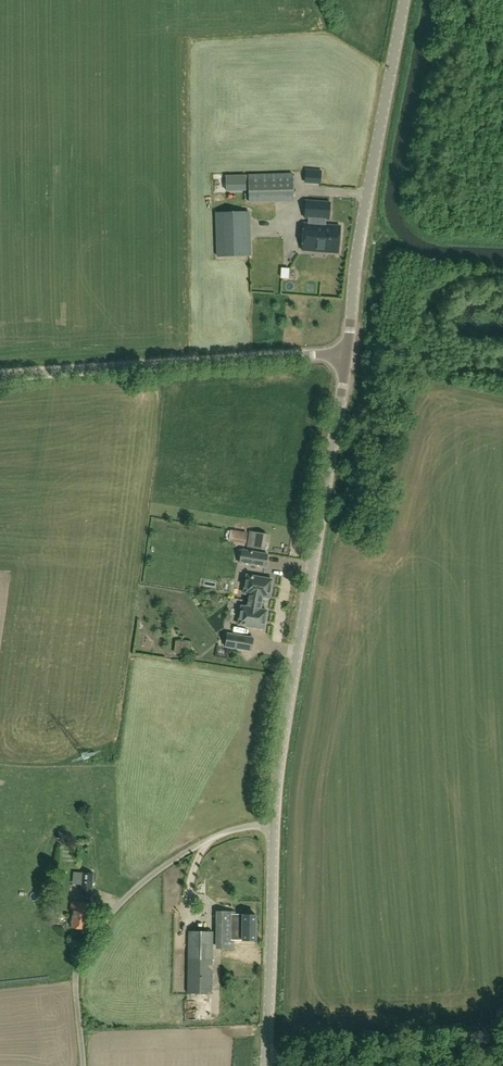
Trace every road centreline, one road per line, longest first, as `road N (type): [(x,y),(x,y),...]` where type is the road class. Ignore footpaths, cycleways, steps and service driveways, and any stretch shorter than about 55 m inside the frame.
road 1 (tertiary): [(267,1065),(275,809),(348,356)]
road 2 (tertiary): [(348,356),(359,250),(405,0)]
road 3 (unclassified): [(0,375),(348,356)]
road 4 (track): [(267,1060),(502,1050)]

